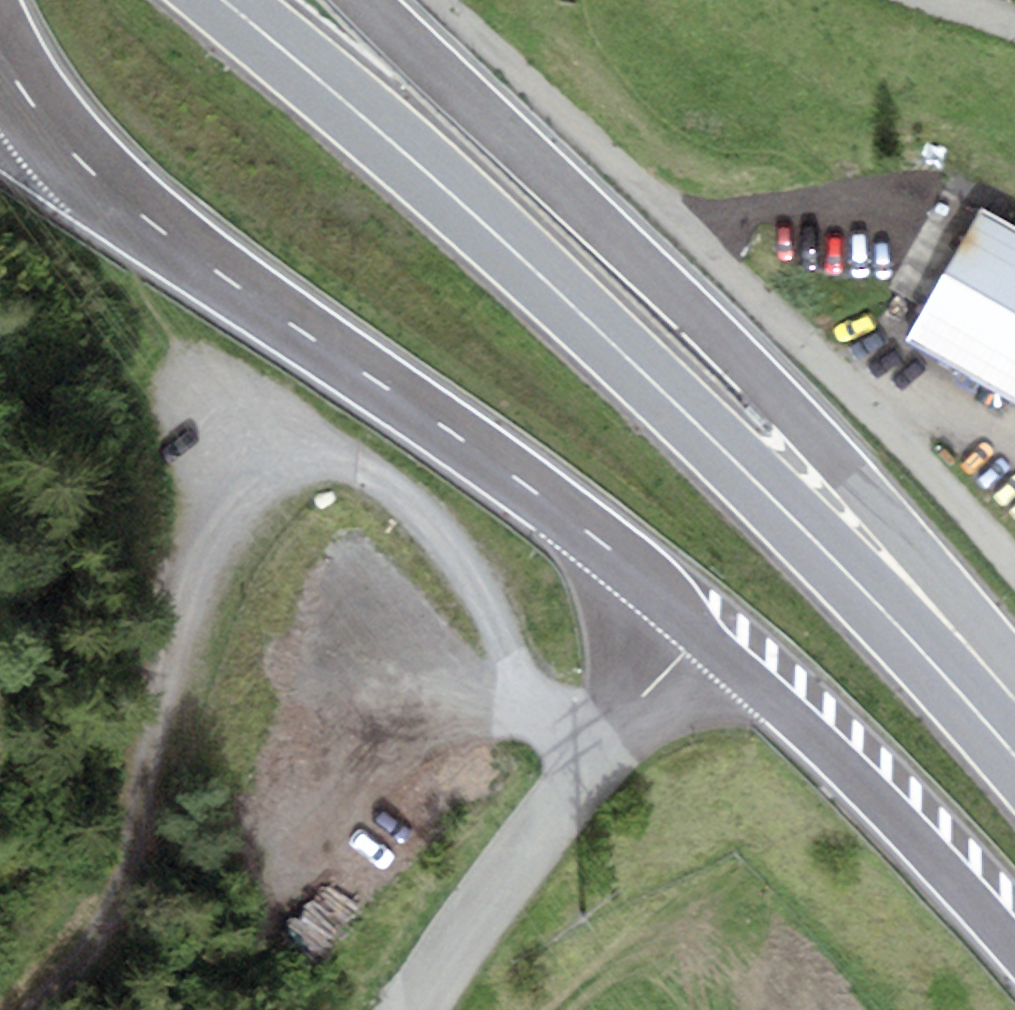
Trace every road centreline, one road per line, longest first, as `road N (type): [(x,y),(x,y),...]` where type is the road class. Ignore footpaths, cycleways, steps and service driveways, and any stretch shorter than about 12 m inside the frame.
road 1 (primary): [(1014,755),(874,601),(569,301),(222,0)]
road 2 (track): [(528,692),(468,573),(427,519),(379,481),(352,467),(321,466),(260,496),(232,531),(200,612),(158,734),(114,908),(32,1009)]
road 3 (primary): [(1014,664),(761,376),(364,0)]
road 4 (unclassified): [(1014,562),(735,275),(442,0)]
road 5 (tertiary): [(163,233),(494,462),(672,603)]
road 6 (primary): [(672,603),(875,801),(1014,952)]
road 7 (unclassified): [(598,752),(413,1009)]
road 8 (tertiary): [(0,48),(54,133),(163,233)]
road 9 (primary): [(0,144),(163,233)]
road 10 (track): [(321,466),(163,376)]
road 11 (unclassified): [(672,603),(598,752)]

